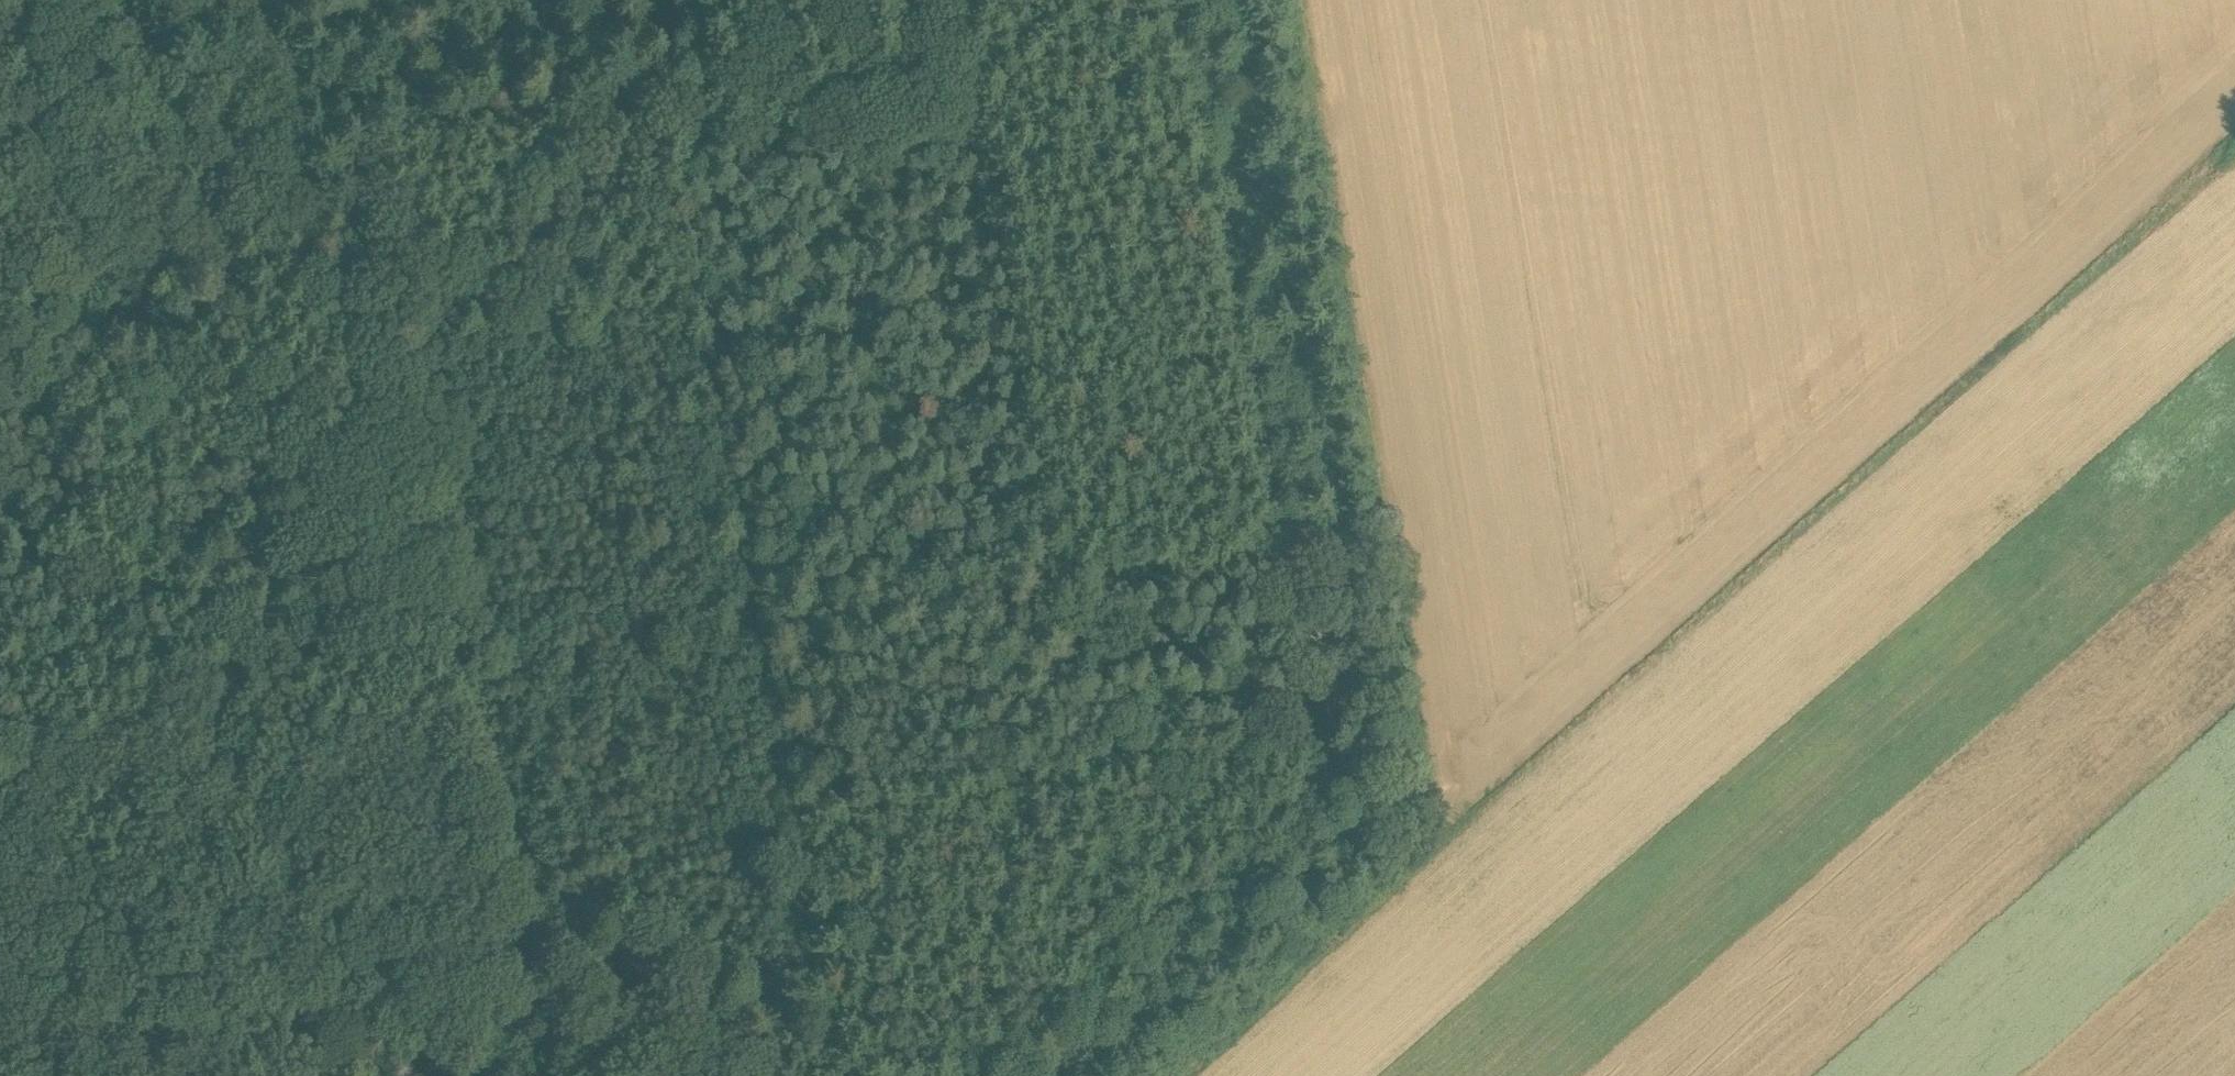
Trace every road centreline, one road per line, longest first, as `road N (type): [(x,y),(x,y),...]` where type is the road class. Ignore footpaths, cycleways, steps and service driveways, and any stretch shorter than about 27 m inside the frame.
road 1 (track): [(0,1012),(484,1012),(535,1027),(582,1075)]

